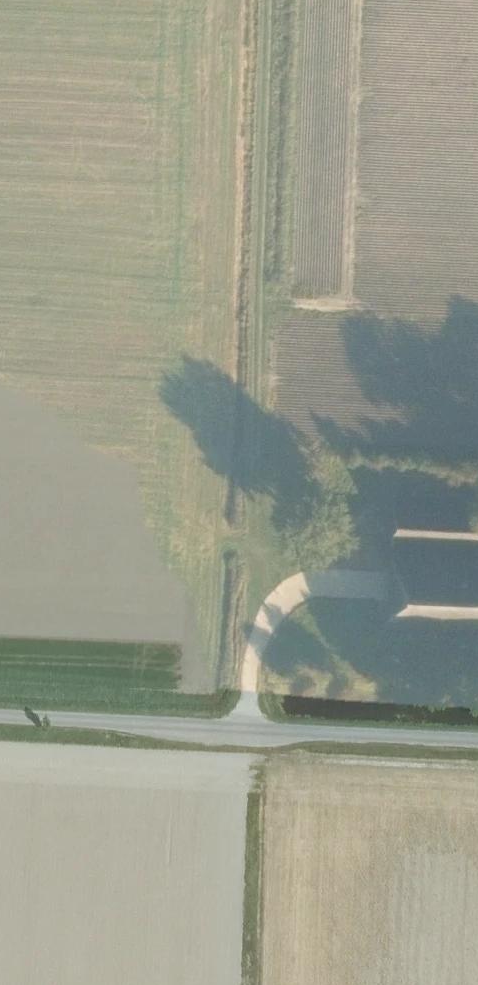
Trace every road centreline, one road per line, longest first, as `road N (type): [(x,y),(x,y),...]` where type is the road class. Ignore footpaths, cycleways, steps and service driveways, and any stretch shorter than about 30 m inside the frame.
road 1 (unclassified): [(0,719),(477,742)]

